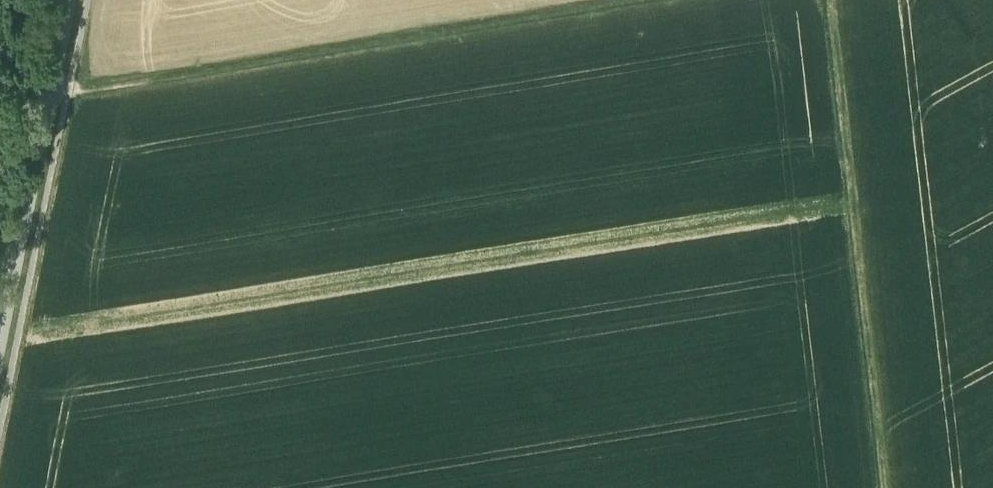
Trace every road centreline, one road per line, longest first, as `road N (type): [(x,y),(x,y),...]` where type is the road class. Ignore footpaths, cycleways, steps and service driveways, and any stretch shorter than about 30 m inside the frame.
road 1 (track): [(48,86),(76,90),(627,0)]
road 2 (track): [(883,487),(829,0)]
road 3 (unclassified): [(0,325),(63,0)]

